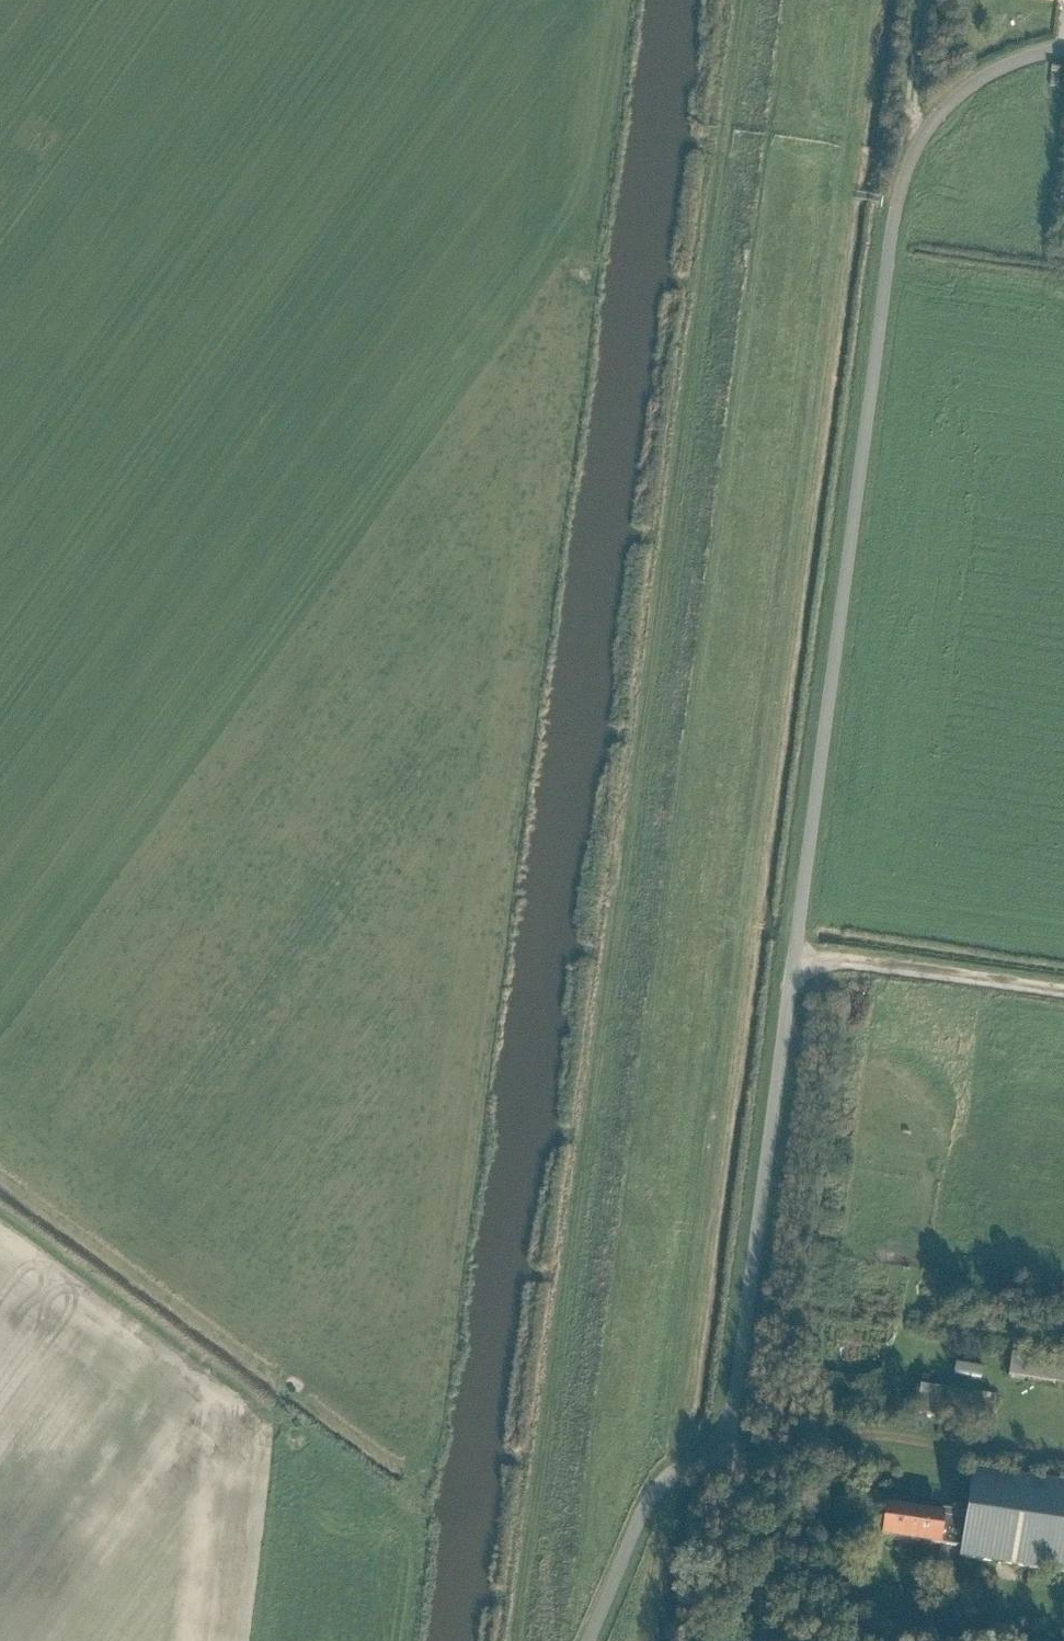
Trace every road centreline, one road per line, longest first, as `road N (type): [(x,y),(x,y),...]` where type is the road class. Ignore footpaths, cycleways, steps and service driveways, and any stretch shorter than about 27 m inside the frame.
road 1 (unclassified): [(588,1640),(644,1509),(718,1438),(733,1398),(904,179),(956,97),(999,70),(1061,49)]
road 2 (track): [(795,955),(1063,992)]

